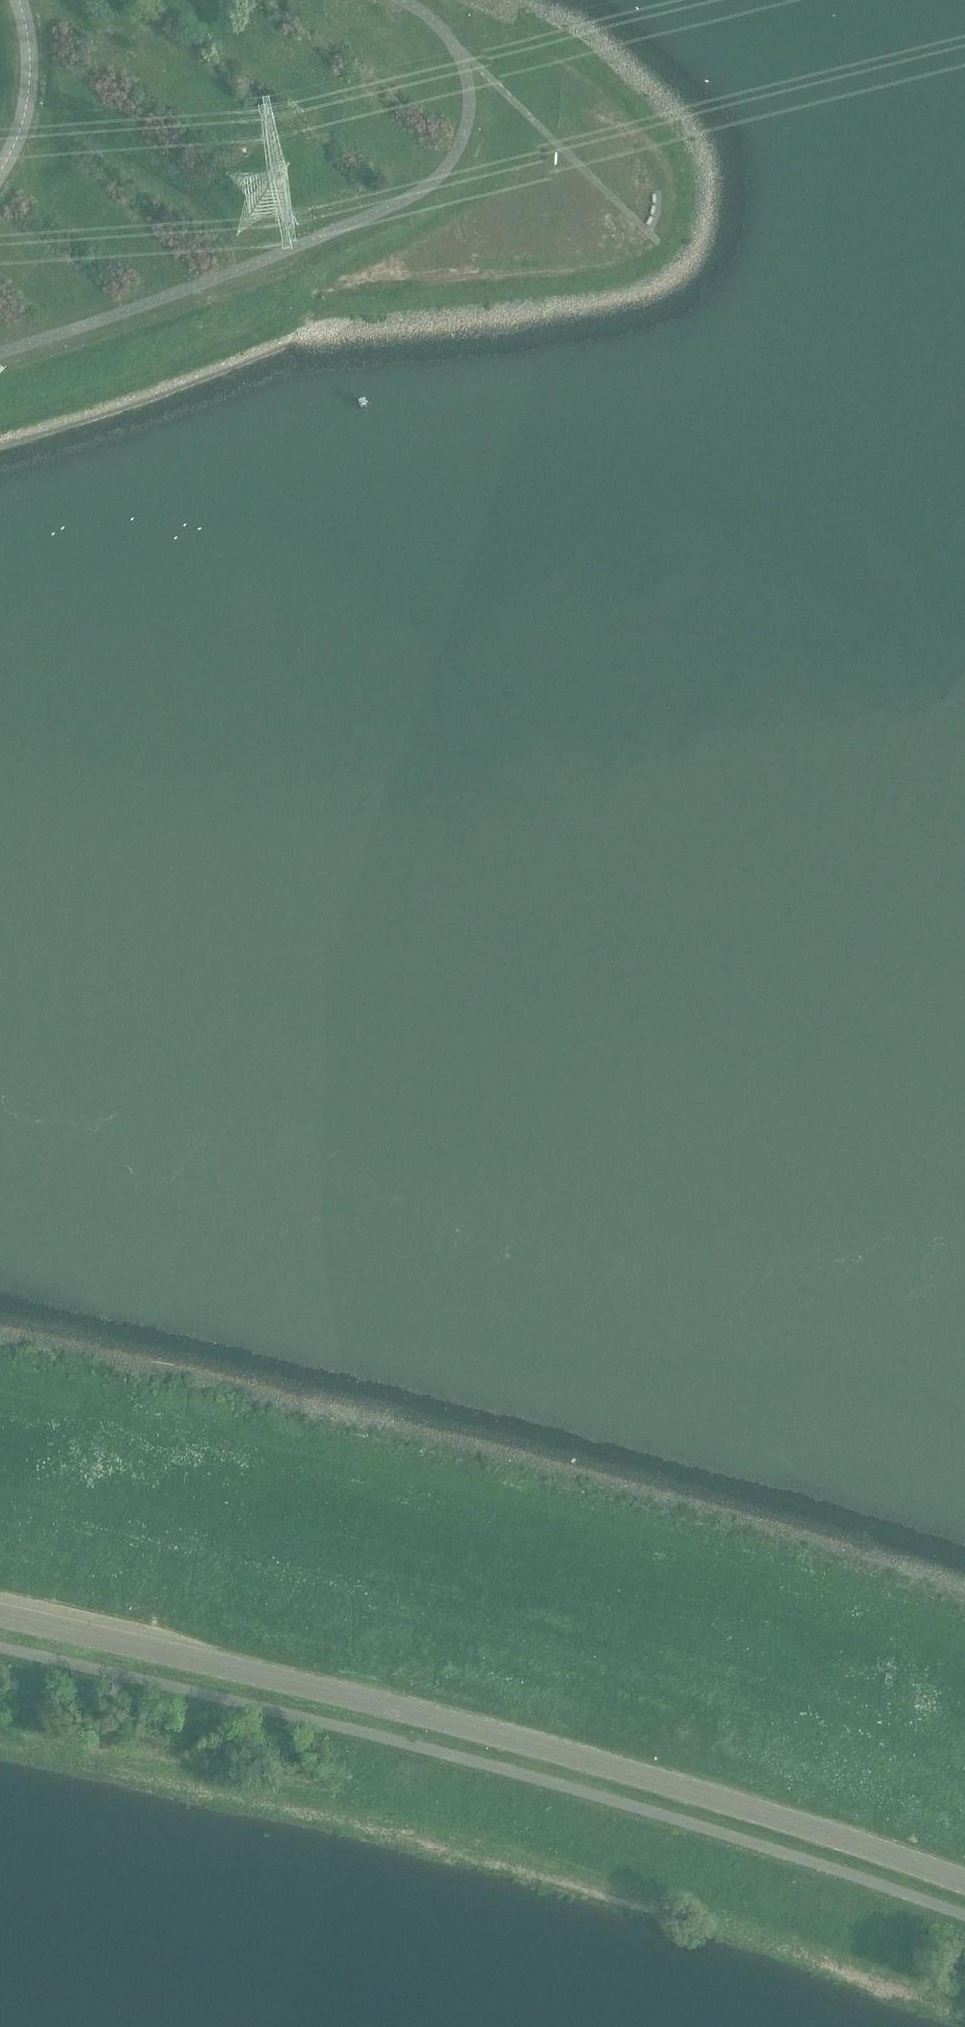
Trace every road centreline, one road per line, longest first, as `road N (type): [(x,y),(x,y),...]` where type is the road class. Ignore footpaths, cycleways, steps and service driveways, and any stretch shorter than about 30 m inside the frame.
road 1 (unclassified): [(964,1873),(525,1741),(0,1602)]
road 2 (unclassified): [(0,173),(29,96),(19,0)]

